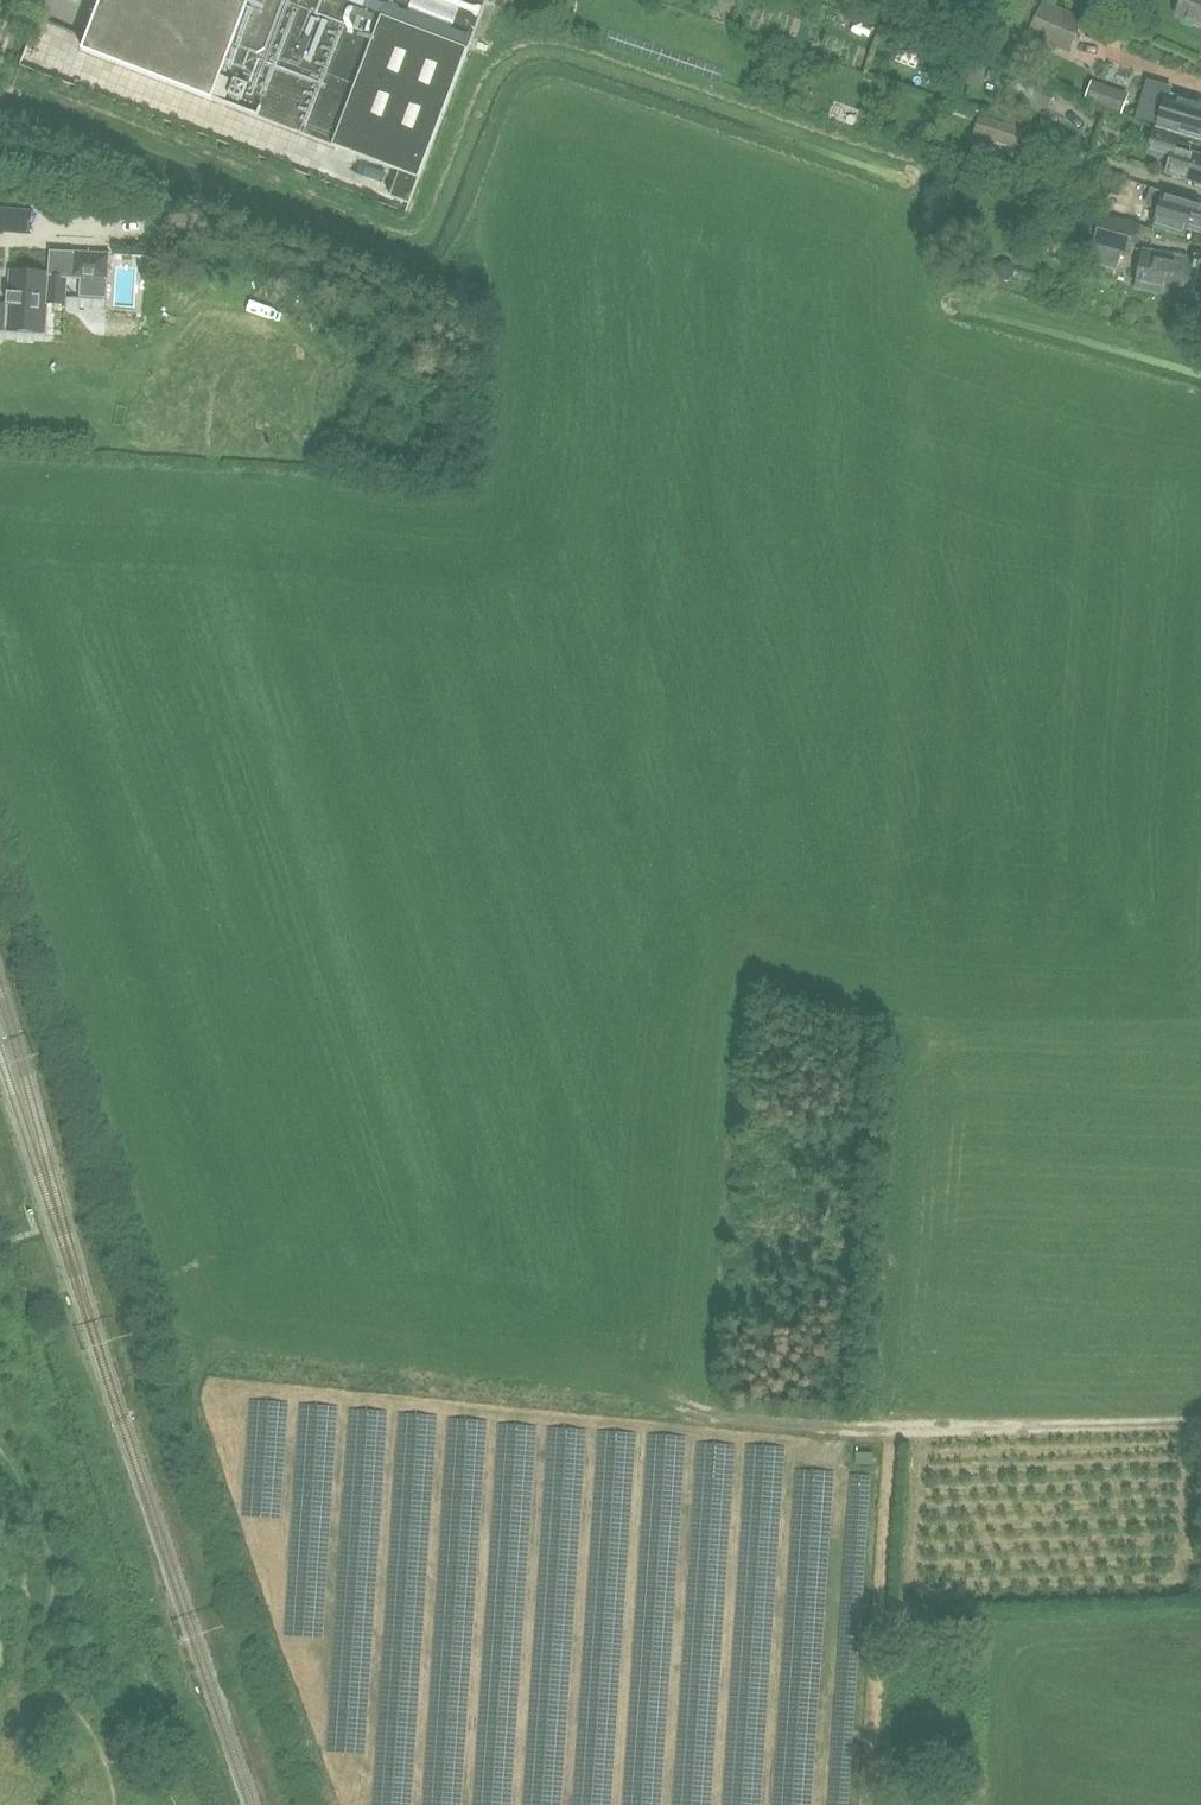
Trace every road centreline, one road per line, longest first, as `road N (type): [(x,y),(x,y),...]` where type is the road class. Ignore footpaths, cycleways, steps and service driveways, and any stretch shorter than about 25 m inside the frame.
road 1 (track): [(888,1419),(1200,1418)]
road 2 (unclassified): [(134,354),(0,342)]

